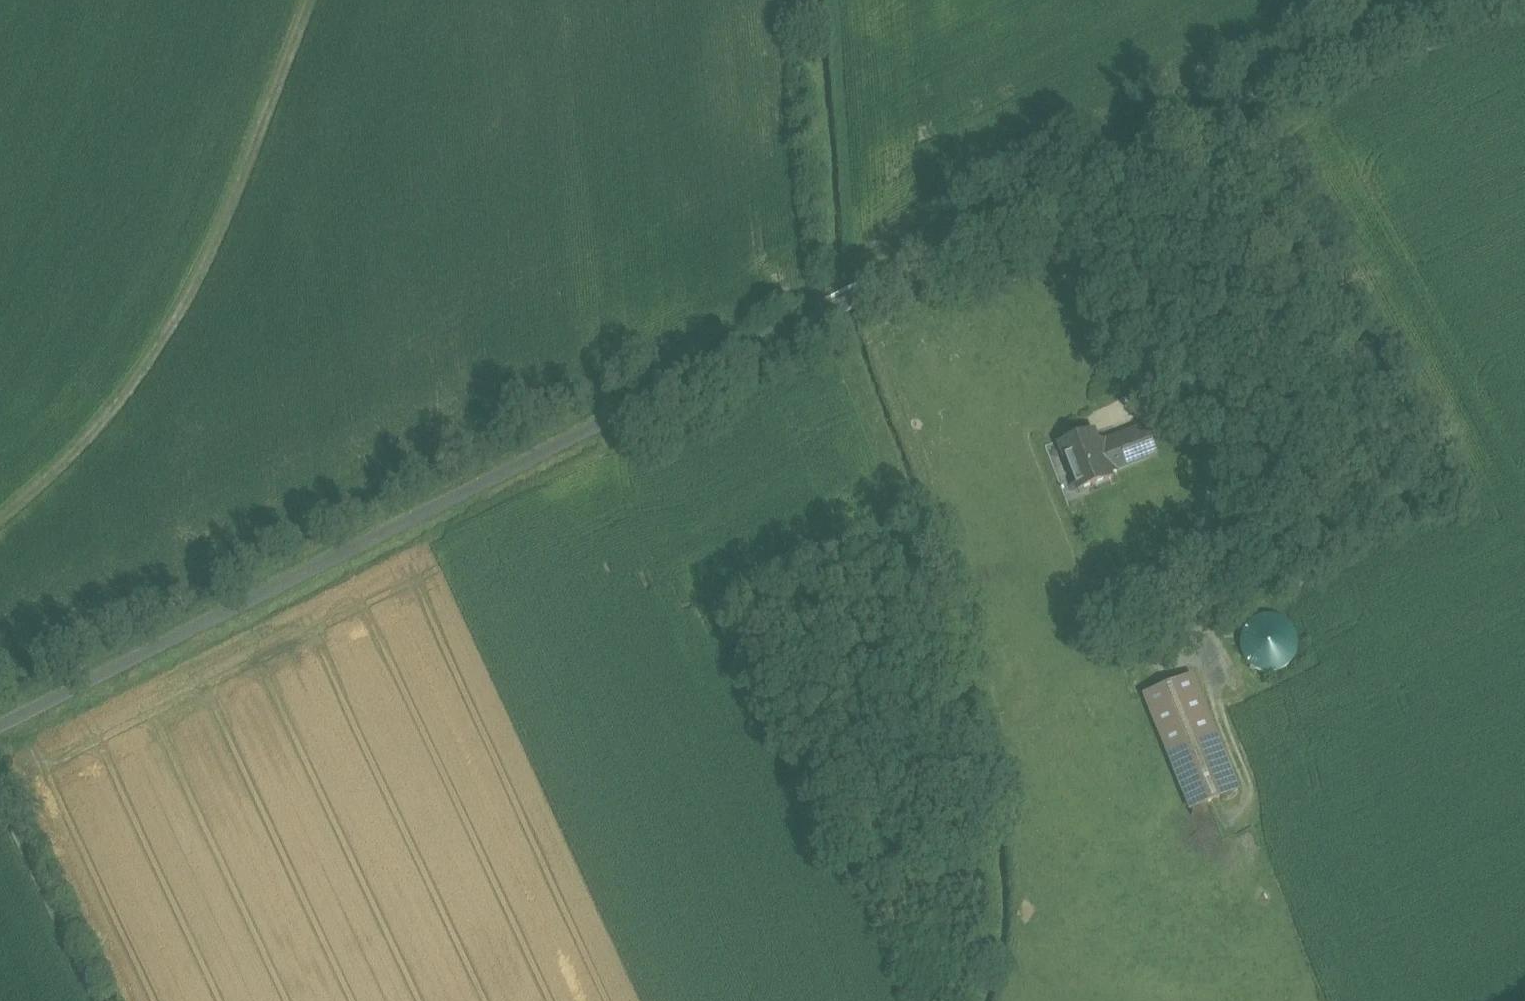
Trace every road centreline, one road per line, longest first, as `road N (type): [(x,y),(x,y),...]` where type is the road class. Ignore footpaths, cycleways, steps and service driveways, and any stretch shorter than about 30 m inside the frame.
road 1 (unclassified): [(0,724),(1438,0)]

